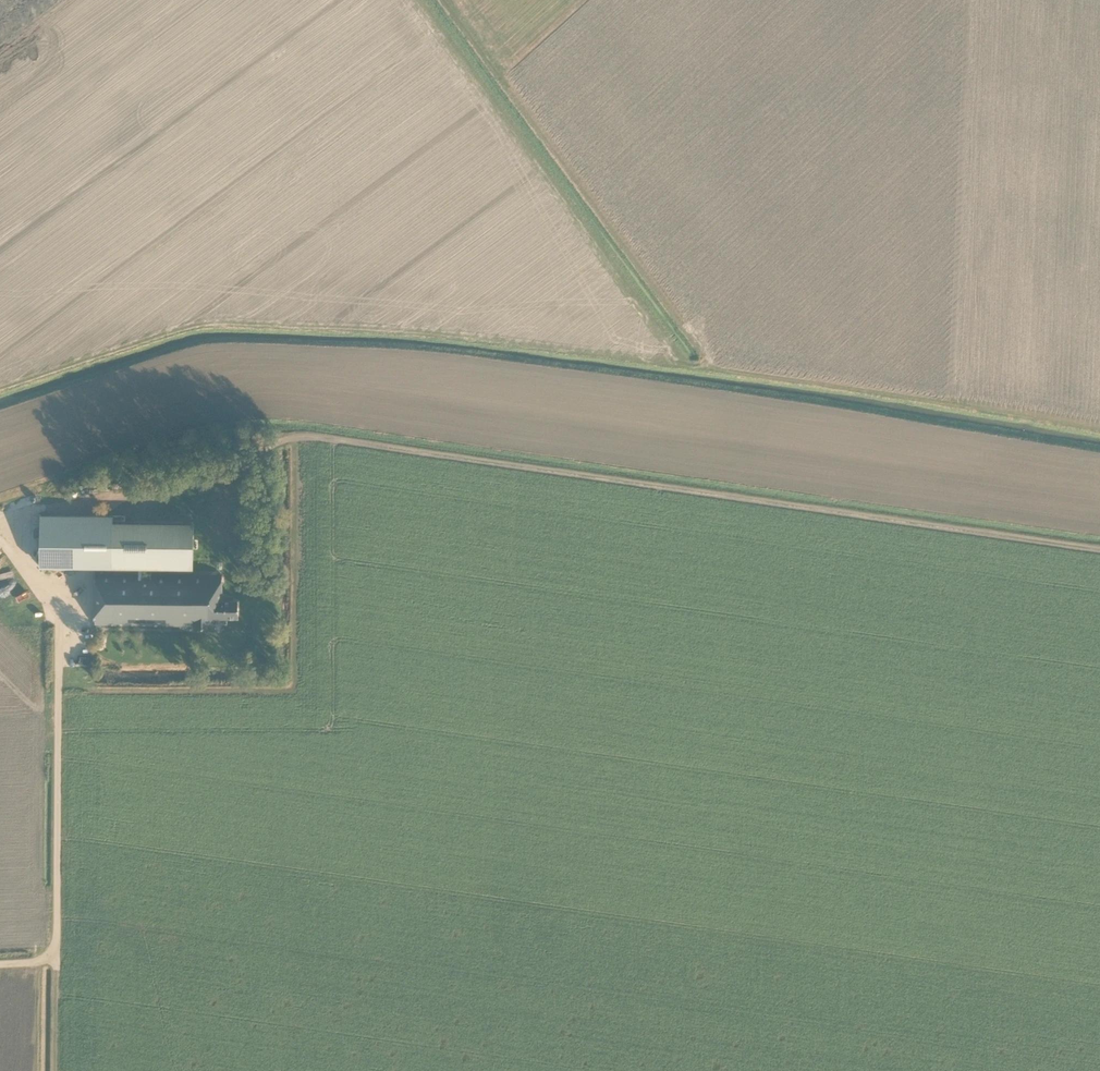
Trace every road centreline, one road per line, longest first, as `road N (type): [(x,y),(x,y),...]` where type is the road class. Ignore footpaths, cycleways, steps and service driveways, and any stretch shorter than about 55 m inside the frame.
road 1 (track): [(1099,550),(316,435),(290,436),(244,464),(89,500)]

